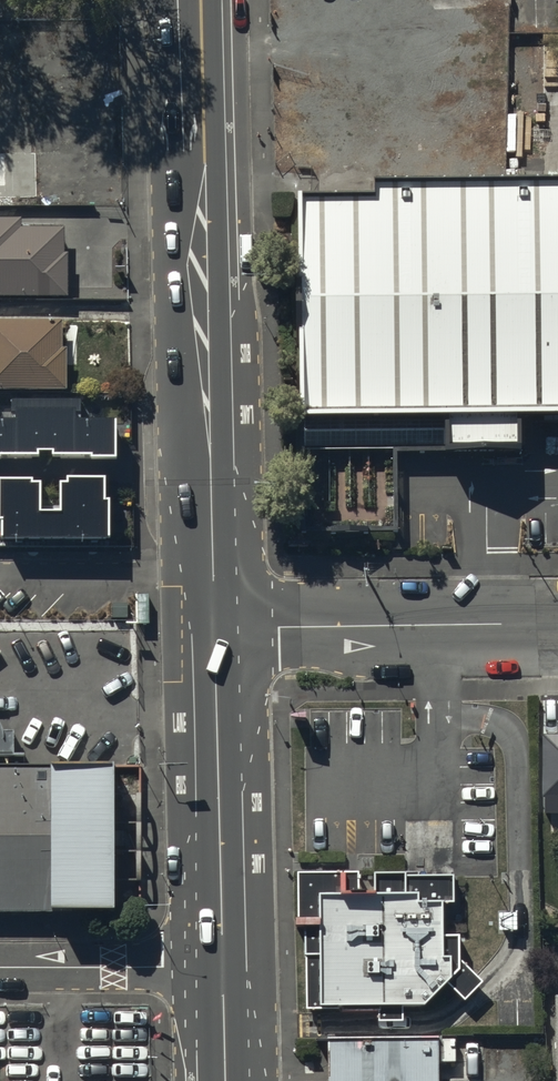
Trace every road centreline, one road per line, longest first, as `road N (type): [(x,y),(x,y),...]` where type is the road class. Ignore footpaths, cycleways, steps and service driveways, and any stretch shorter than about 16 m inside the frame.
road 1 (secondary): [(202,93),(214,630)]
road 2 (unclassified): [(557,625),(214,630)]
road 3 (secondary): [(214,630),(222,966)]
road 4 (residential): [(222,966),(0,968)]

